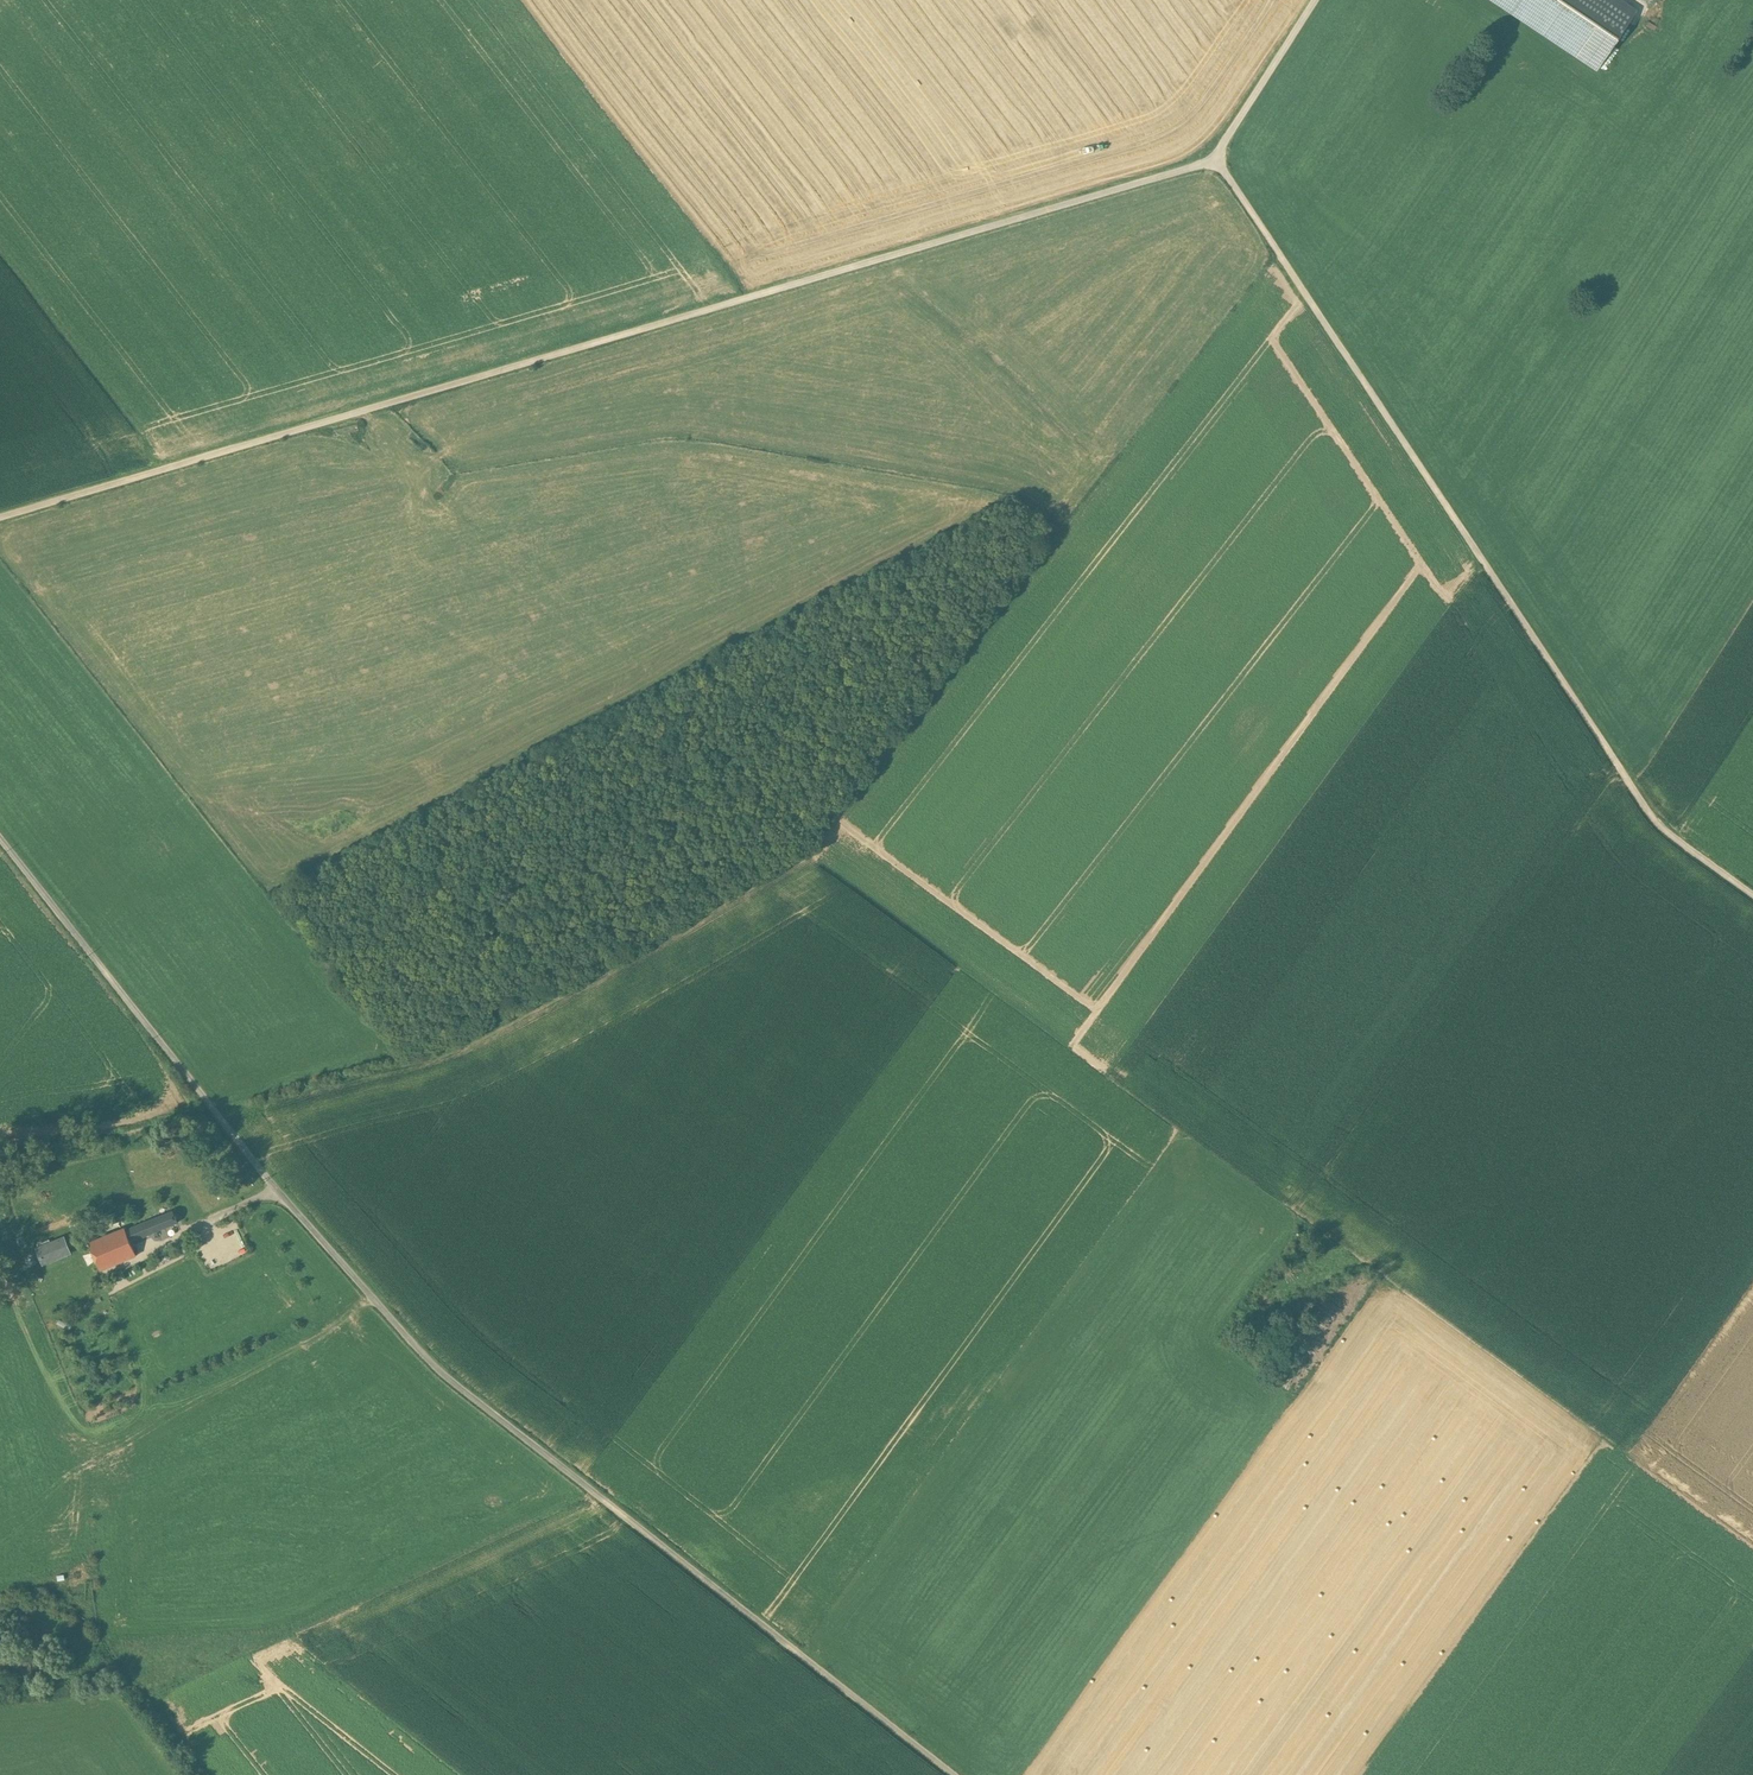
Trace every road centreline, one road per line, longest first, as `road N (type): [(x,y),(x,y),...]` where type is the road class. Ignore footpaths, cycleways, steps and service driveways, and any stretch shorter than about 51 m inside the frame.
road 1 (unclassified): [(0,839),(280,1193),(441,1372),(953,1774)]
road 2 (unclassified): [(0,518),(1219,161)]
road 3 (unclassified): [(1219,161),(1651,816),(1752,895)]
road 4 (unclassified): [(1219,161),(1315,0)]

